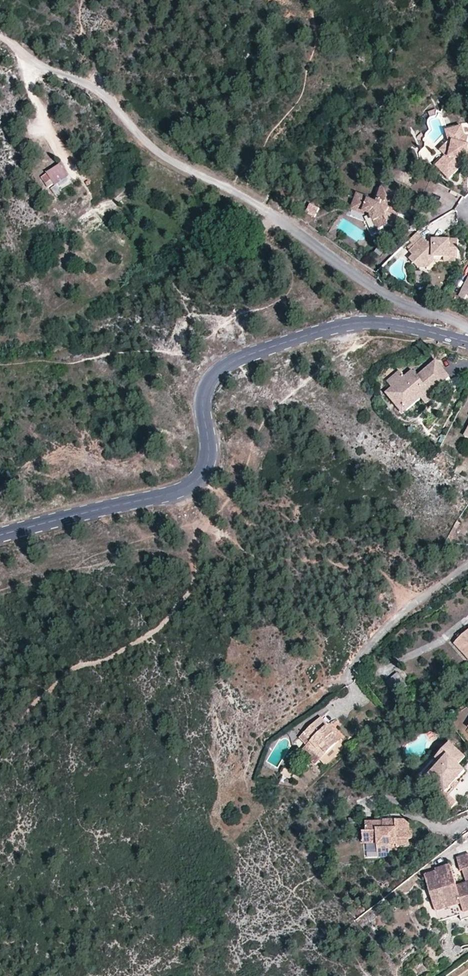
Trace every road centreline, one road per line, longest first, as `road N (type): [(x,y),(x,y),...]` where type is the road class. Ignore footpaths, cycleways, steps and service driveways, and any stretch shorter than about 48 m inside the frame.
road 1 (tertiary): [(467,342),(372,321),(240,357),(211,376),(202,401),(206,466),(197,480),(0,536)]
road 2 (unclassified): [(0,30),(96,83),(157,153),(289,221),(391,295),(467,333)]
road 3 (residential): [(467,567),(406,610),(347,681)]

